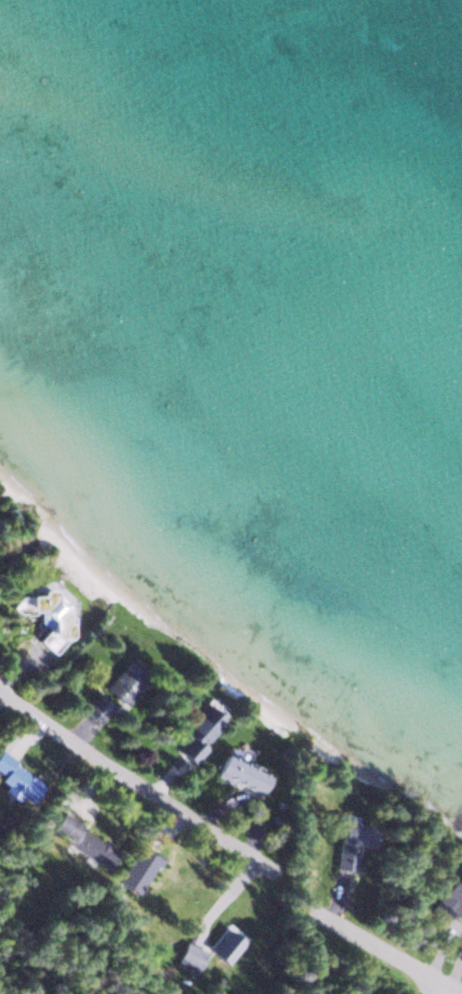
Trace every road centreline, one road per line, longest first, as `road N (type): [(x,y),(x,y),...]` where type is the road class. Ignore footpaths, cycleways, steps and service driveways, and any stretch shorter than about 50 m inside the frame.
road 1 (residential): [(0,690),(269,889)]
road 2 (residential): [(454,993),(269,889)]

